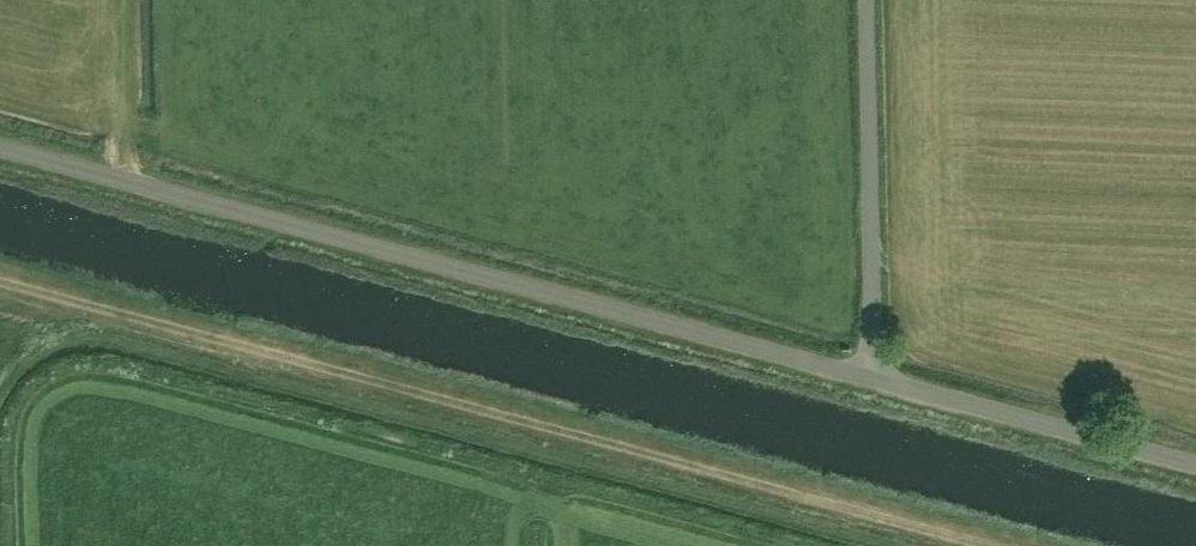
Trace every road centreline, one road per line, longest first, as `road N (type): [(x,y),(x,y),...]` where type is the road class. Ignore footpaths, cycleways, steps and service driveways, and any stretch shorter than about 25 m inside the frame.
road 1 (unclassified): [(1195,464),(0,148)]
road 2 (track): [(1002,545),(0,277)]

